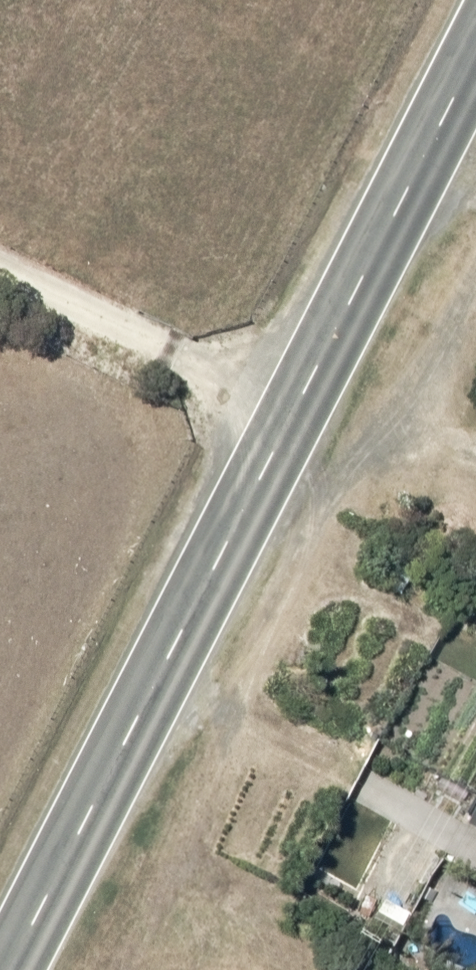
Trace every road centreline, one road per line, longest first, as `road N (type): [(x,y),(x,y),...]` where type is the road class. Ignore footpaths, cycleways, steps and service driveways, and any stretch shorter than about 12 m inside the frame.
road 1 (trunk): [(6,969),(475,42)]
road 2 (trunk): [(326,0),(0,605)]

